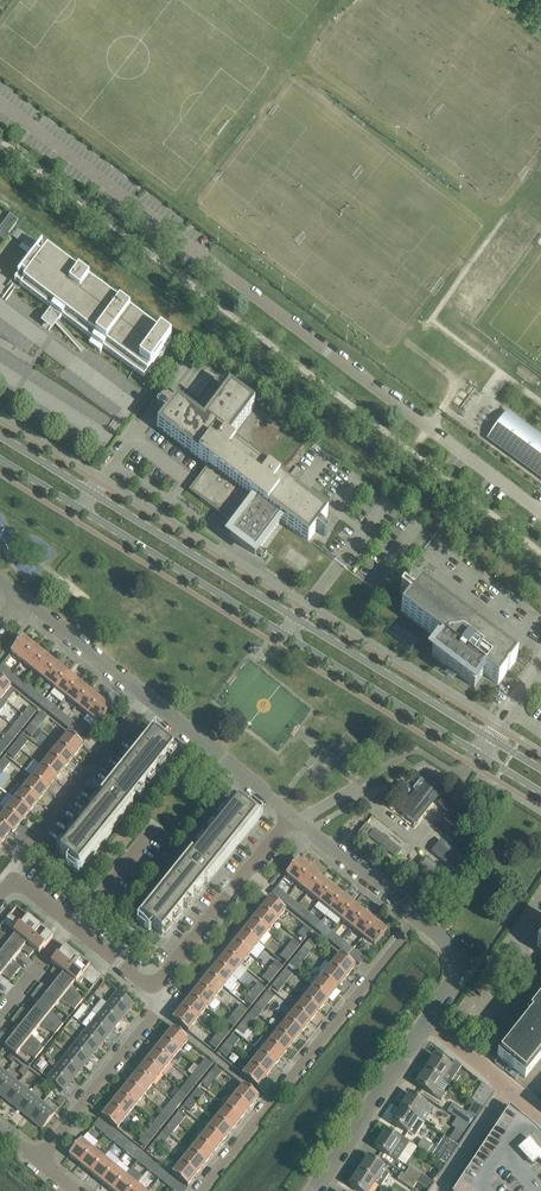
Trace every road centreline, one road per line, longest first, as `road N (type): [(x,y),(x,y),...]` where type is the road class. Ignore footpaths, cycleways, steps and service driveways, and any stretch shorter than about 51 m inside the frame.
road 1 (tertiary): [(492,739),(0,437)]
road 2 (tertiary): [(0,457),(479,754)]
road 3 (residential): [(418,916),(199,1190)]
road 4 (residential): [(149,700),(10,875)]
road 5 (residential): [(37,1159),(156,1011),(155,982)]
road 6 (residential): [(155,982),(293,815)]
road 7 (residential): [(315,1190),(428,1022)]
road 8 (residential): [(293,815),(149,700)]
road 9 (residential): [(155,982),(10,875)]
road 10 (residential): [(149,700),(20,597)]
road 11 (residential): [(418,916),(293,815)]
road 12 (residential): [(428,1022),(454,981),(456,959),(418,916)]
road 13 (residential): [(438,1190),(509,1087)]

